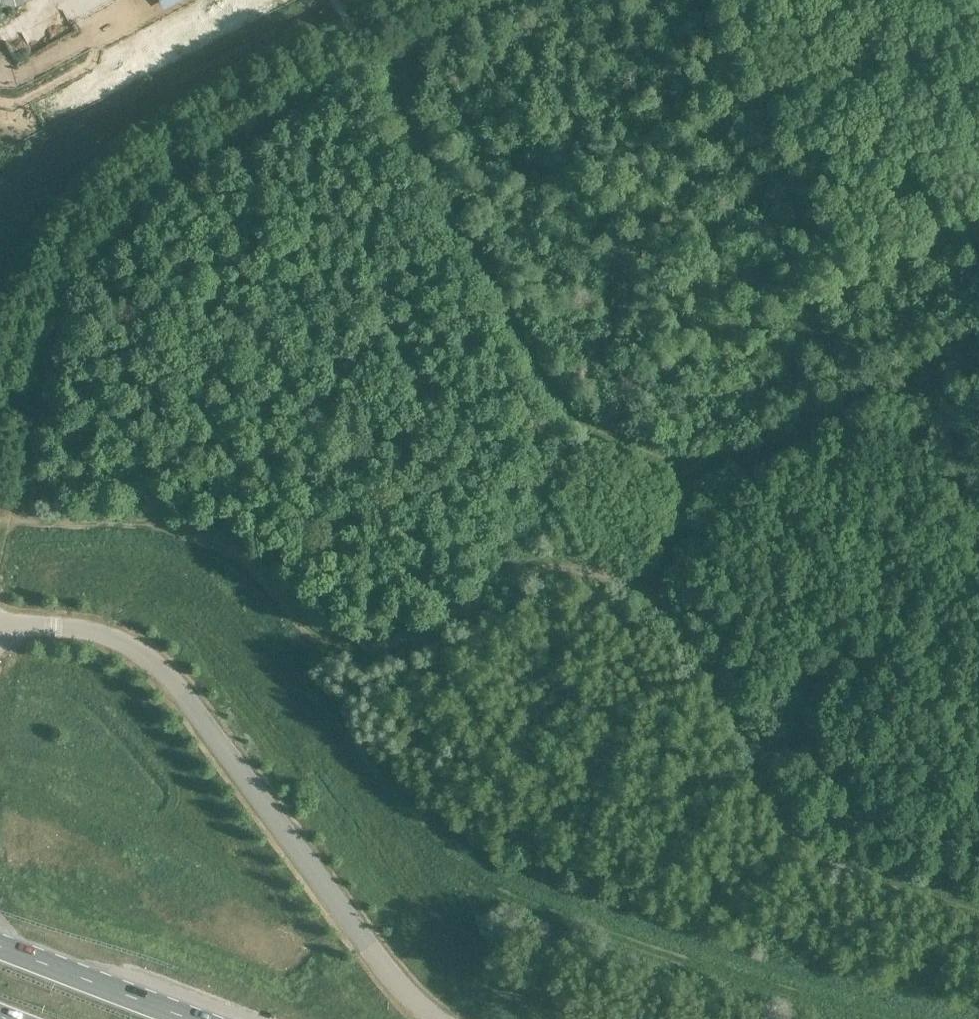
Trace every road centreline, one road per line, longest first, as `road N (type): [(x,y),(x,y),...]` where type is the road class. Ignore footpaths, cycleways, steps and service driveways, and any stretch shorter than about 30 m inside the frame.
road 1 (unclassified): [(435,1018),(400,994),(154,663),(100,633),(0,623)]
road 2 (trunk): [(188,1018),(0,946)]

